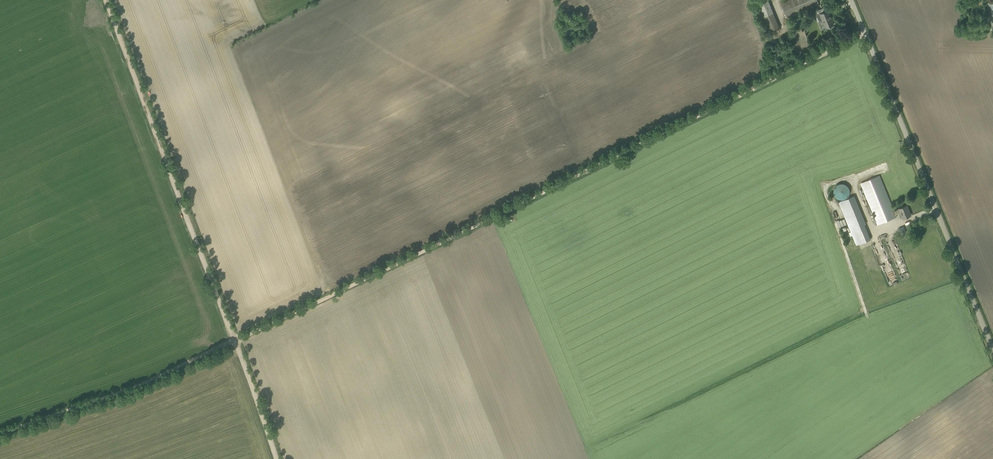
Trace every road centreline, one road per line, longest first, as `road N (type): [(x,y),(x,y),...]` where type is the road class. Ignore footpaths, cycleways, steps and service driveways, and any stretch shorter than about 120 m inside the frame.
road 1 (track): [(233,338),(865,34)]
road 2 (unclassified): [(992,350),(852,0)]
road 3 (track): [(233,338),(106,0)]
road 4 (track): [(233,338),(130,388),(0,433)]
road 5 (track): [(276,458),(233,338)]

